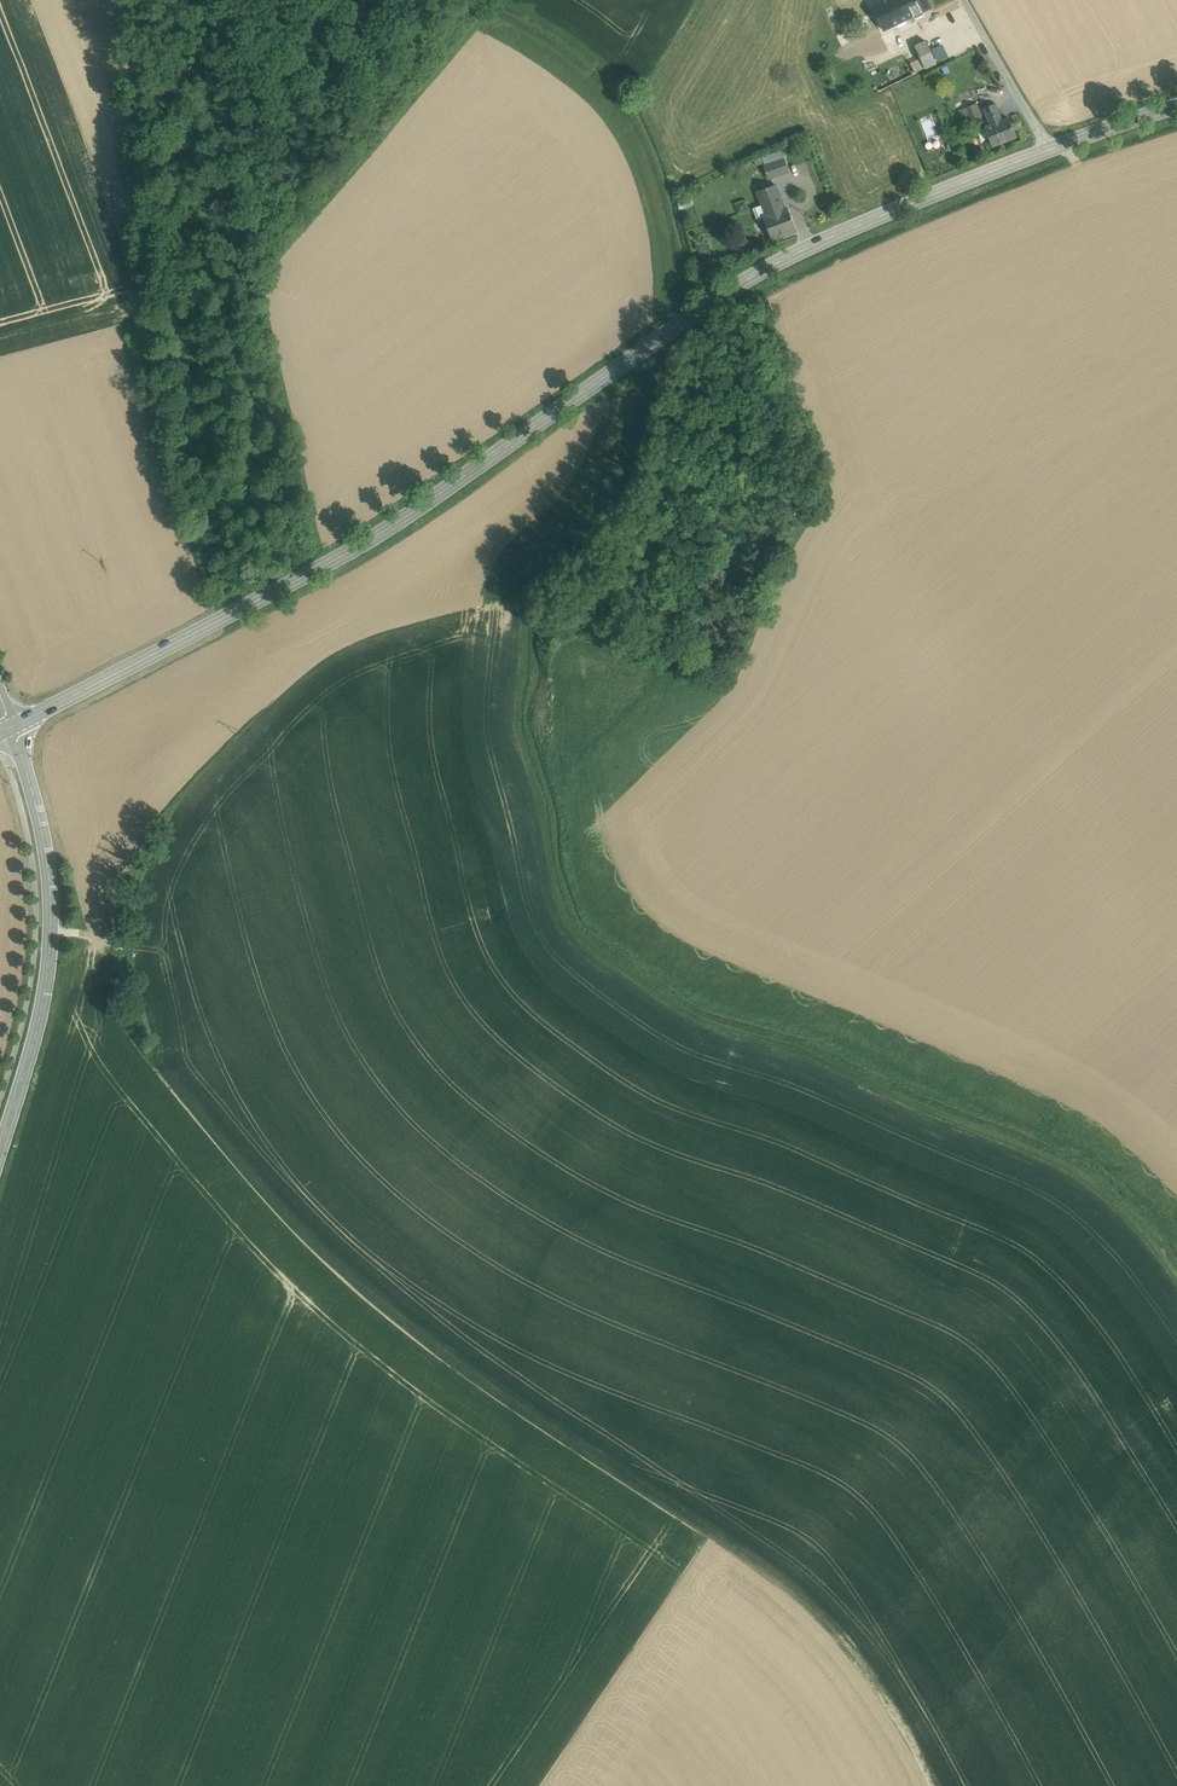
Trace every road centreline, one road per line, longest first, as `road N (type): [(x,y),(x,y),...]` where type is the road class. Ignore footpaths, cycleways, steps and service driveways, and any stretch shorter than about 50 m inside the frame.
road 1 (secondary): [(12,727),(388,529),(762,272),(966,182),(1176,107)]
road 2 (secondary): [(0,1153),(45,992),(52,933),(46,848),(12,727)]
road 3 (track): [(964,0),(1050,149)]
road 4 (track): [(862,0),(877,42),(887,45),(962,0)]

